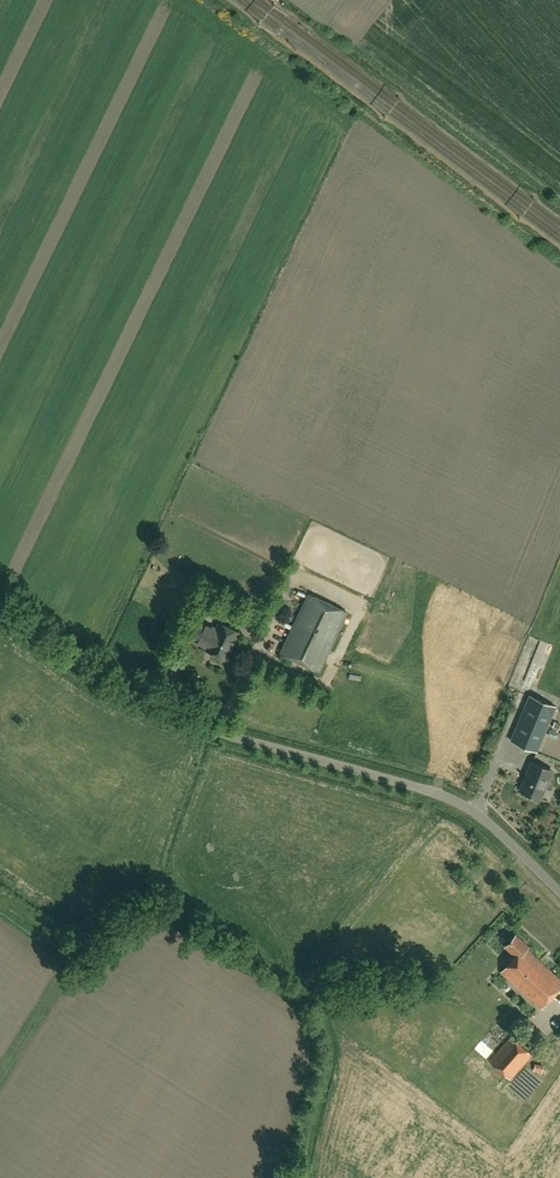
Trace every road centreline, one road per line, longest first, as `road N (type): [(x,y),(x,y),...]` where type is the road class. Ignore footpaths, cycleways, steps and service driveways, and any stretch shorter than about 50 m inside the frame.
road 1 (unclassified): [(559,891),(486,819),(449,797),(152,705),(91,676),(0,604)]

